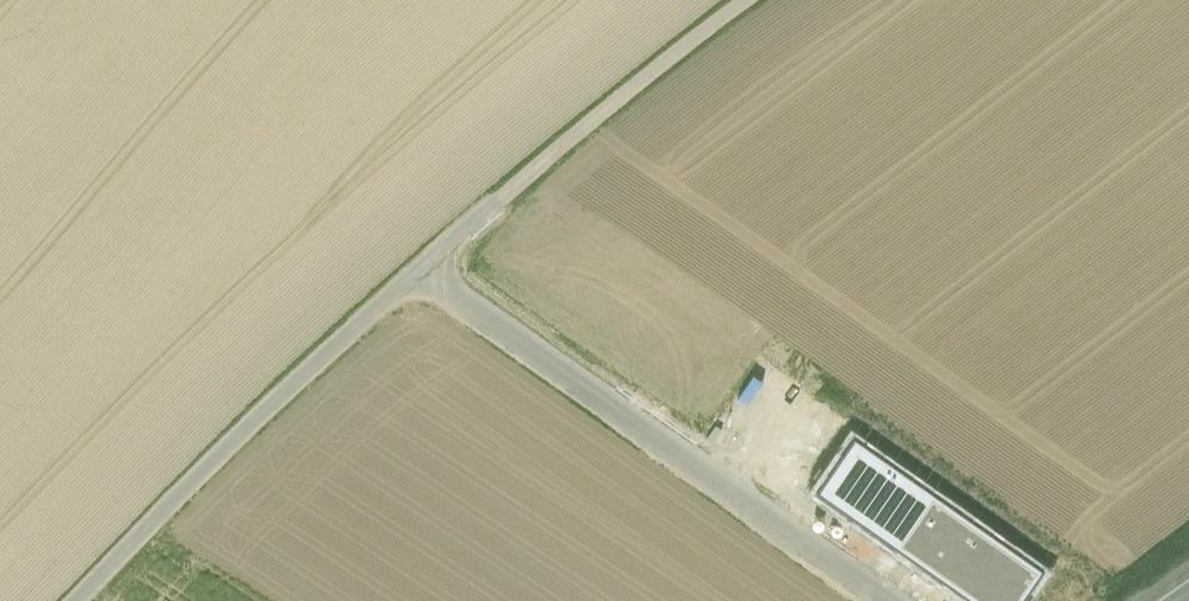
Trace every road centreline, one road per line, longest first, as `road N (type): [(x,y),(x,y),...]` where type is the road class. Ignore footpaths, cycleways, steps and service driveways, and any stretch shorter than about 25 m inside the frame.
road 1 (unclassified): [(72,600),(418,272),(744,0)]
road 2 (track): [(418,272),(874,600)]

